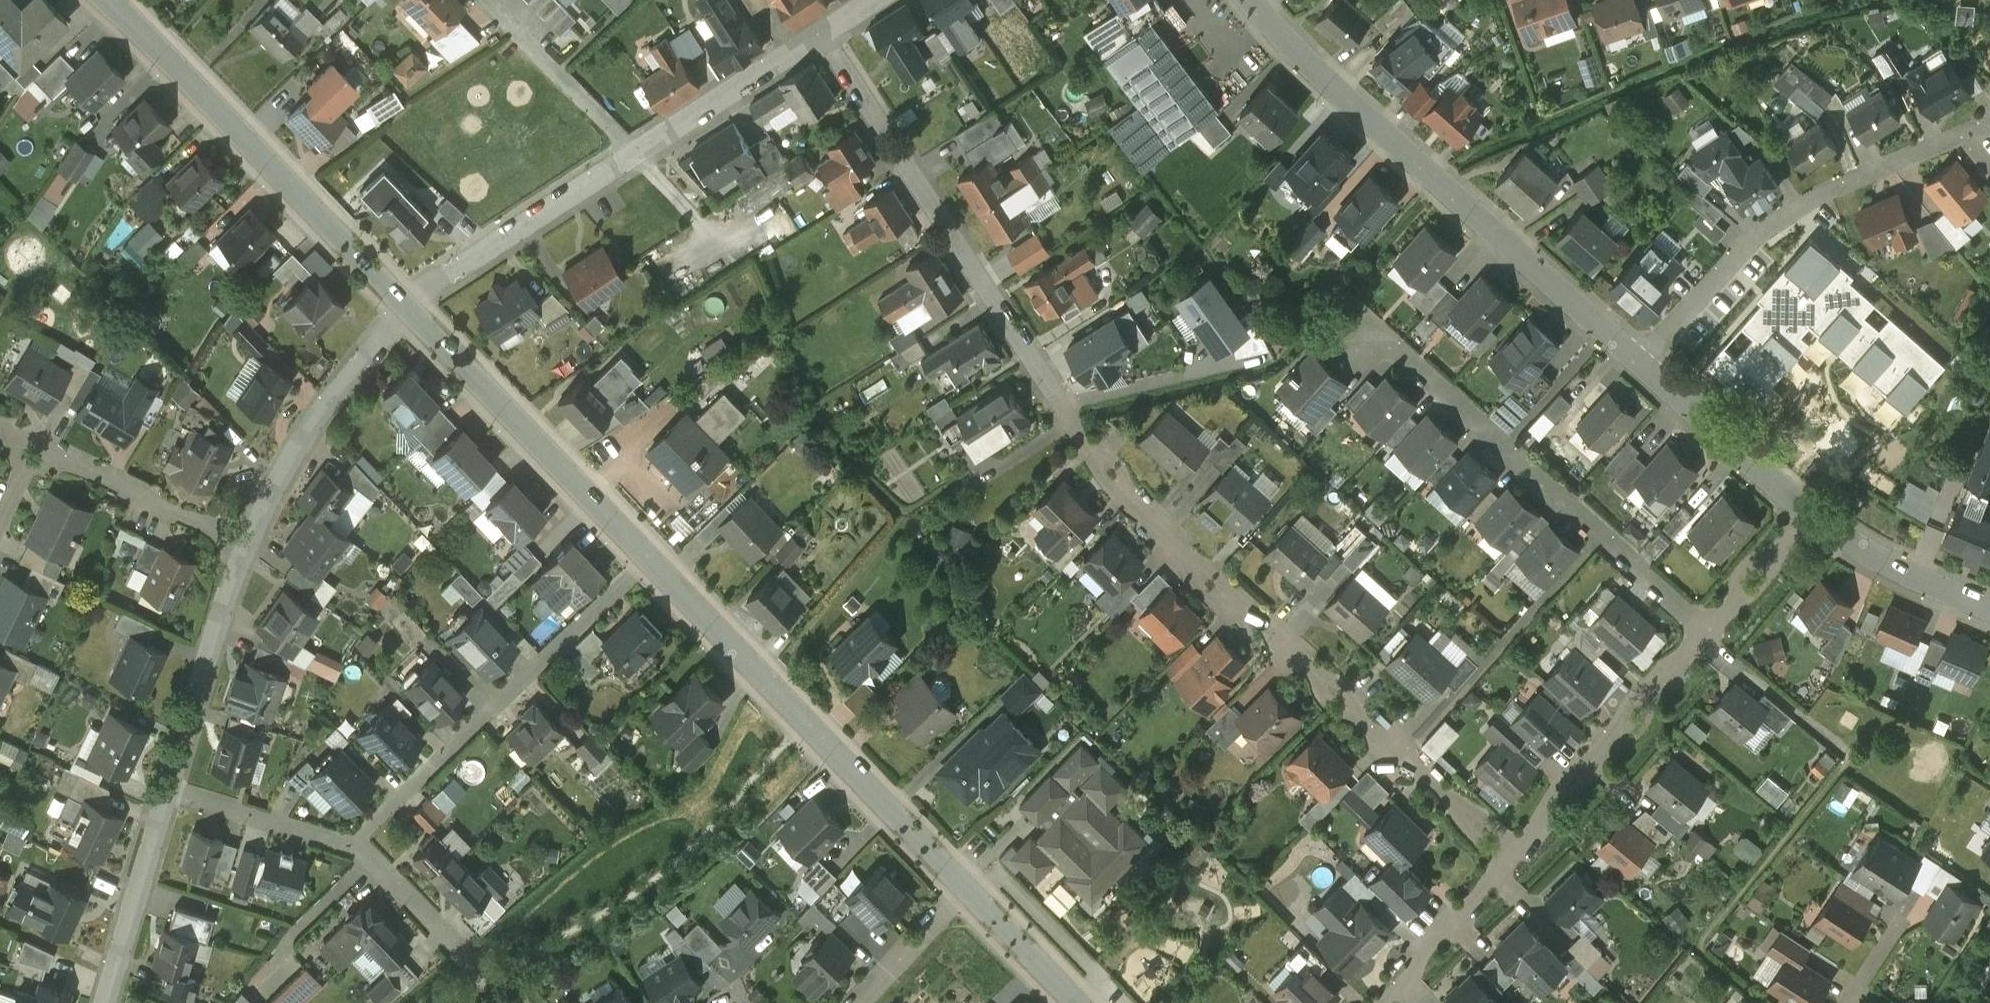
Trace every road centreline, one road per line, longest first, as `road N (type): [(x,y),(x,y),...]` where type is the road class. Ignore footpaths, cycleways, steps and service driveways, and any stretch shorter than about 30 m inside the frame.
road 1 (residential): [(1519,852),(1184,557),(1101,464),(826,31)]
road 2 (residential): [(1255,0),(1320,72),(1643,360)]
road 3 (tertiary): [(969,890),(646,556)]
road 4 (residential): [(1707,639),(1606,532),(1373,322)]
road 5 (residential): [(1643,360),(1748,239),(1795,206),(1989,124)]
road 6 (tertiary): [(404,303),(107,0)]
road 7 (residential): [(646,556),(355,841)]
road 8 (tertiary): [(646,556),(404,303)]
road 9 (residential): [(404,303),(325,405),(249,547)]
road 10 (residential): [(1519,852),(1707,639)]
road 11 (residential): [(633,151),(496,234),(404,303)]
road 12 (residential): [(249,547),(169,790)]
road 13 (residential): [(249,547),(38,447)]
road 14 (residential): [(1643,360),(1811,516)]
road 15 (residential): [(355,841),(518,1002)]
road 16 (residential): [(826,31),(633,151)]
road 17 (residential): [(169,790),(107,1002)]
road 18 (residential): [(486,0),(633,151)]
road 19 (residential): [(1380,1002),(1519,852)]
road 20 (residential): [(1811,516),(1902,573),(1989,609)]
road 21 (residential): [(169,790),(355,841)]
road 22 (residential): [(1707,639),(1811,516)]
road 23 (tertiary): [(1081,1002),(969,890)]
road 24 (residential): [(969,890),(858,1002)]

